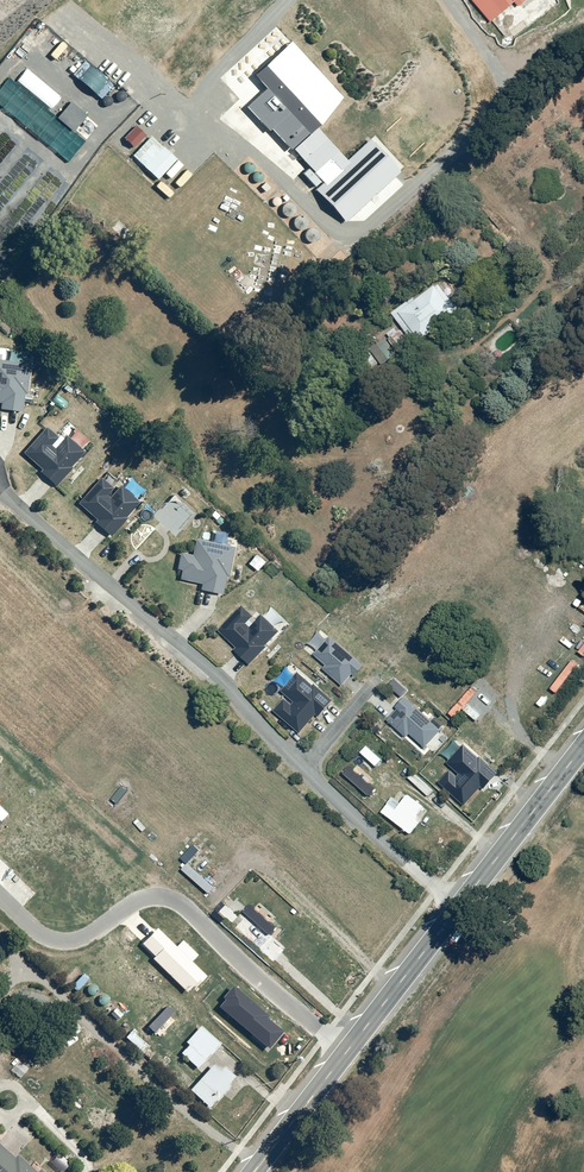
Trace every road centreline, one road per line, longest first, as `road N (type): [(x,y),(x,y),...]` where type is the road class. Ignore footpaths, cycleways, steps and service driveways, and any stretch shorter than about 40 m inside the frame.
road 1 (track): [(291,0),(219,70),(213,112),(219,127),(346,237),(372,228),(583,31)]
road 2 (residential): [(467,903),(403,859),(221,679),(0,486)]
road 3 (residential): [(0,897),(37,931),(64,940),(87,937),(136,901),(179,899),(321,1031),(353,1049)]
road 4 (secondary): [(467,903),(583,747)]
road 5 (secondary): [(353,1049),(467,903)]
road 6 (secondary): [(256,1171),(353,1049)]

